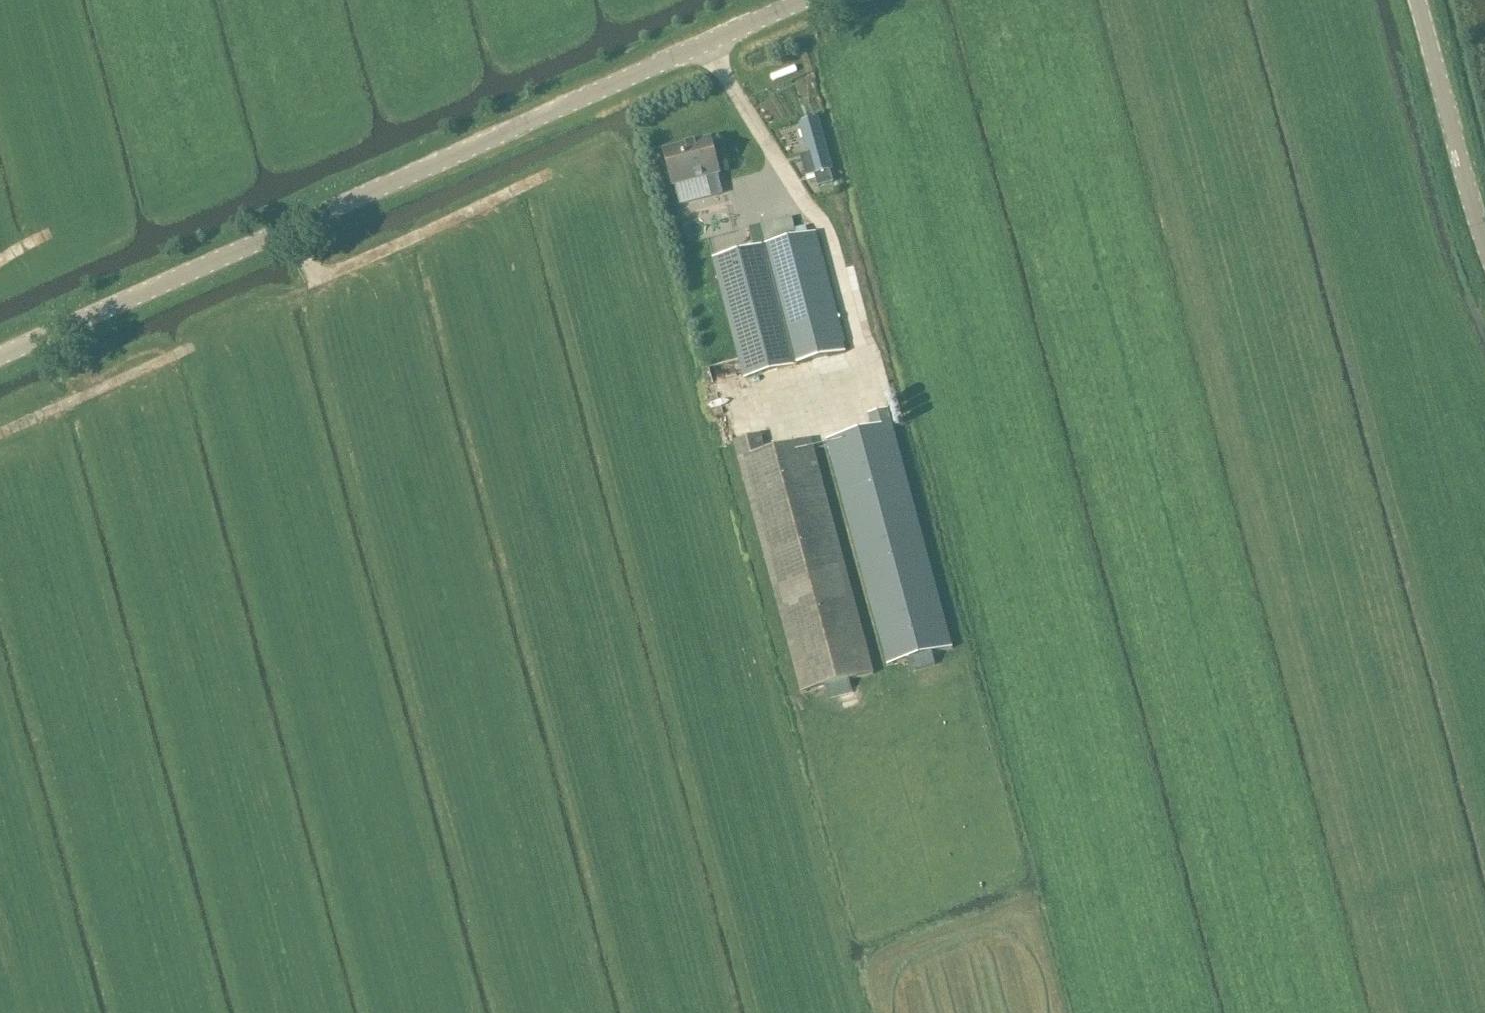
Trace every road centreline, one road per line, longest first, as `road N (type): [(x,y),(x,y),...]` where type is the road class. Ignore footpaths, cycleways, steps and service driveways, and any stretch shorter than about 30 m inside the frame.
road 1 (unclassified): [(0,359),(816,0)]
road 2 (unclassified): [(1484,242),(1412,0)]
road 3 (track): [(0,432),(190,347)]

